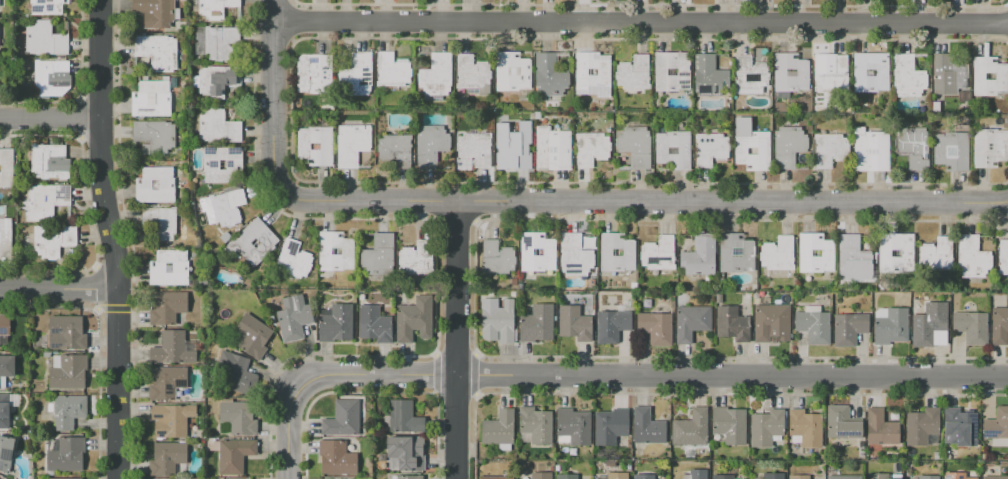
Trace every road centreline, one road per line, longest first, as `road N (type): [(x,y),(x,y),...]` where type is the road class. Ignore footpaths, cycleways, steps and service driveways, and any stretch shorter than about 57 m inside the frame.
road 1 (residential): [(293,478),(296,402),(307,381),(329,376),(1007,380)]
road 2 (residential): [(274,20),(1007,24)]
road 3 (residential): [(283,196),(1007,199)]
road 4 (residential): [(103,0),(107,197),(120,293),(119,478)]
road 5 (residential): [(462,202),(459,478)]
road 6 (residential): [(274,0),(274,177),(283,196)]
road 7 (residential): [(0,293),(120,293)]

